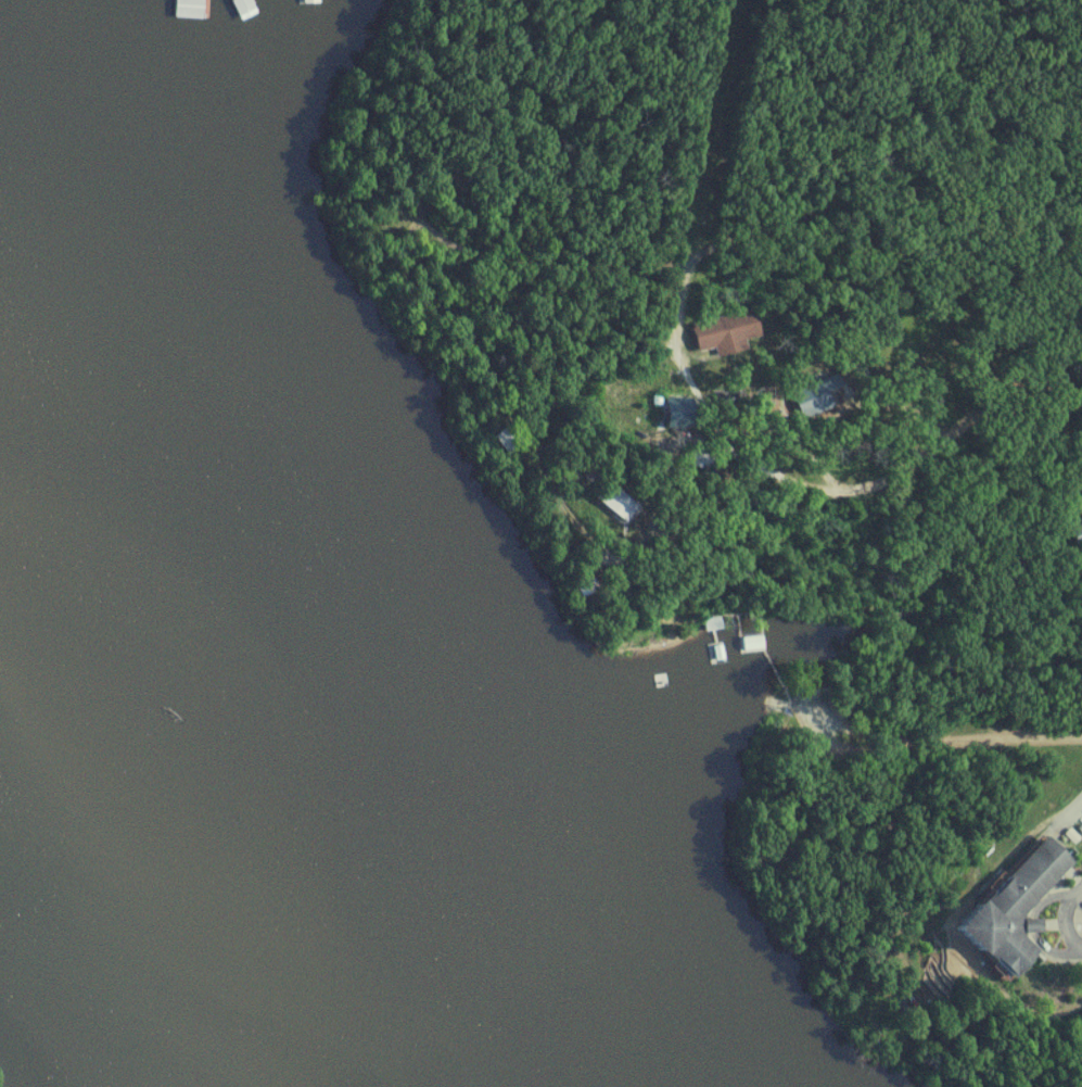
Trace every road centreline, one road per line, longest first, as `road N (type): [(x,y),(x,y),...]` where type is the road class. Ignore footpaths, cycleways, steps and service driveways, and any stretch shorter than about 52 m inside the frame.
road 1 (residential): [(635,646),(771,558),(832,491)]

